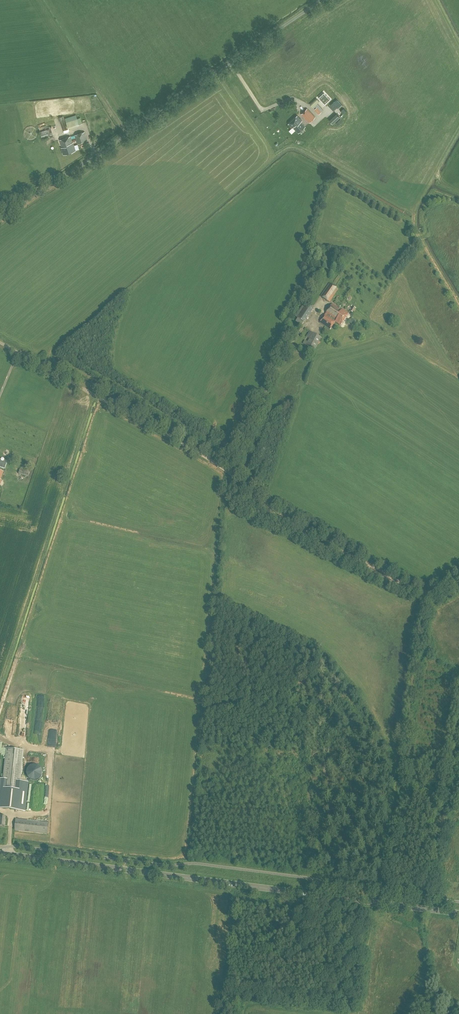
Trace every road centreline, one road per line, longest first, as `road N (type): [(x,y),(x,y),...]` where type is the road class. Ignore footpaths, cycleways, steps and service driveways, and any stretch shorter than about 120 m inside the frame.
road 1 (secondary): [(0,855),(458,914)]
road 2 (unclassified): [(0,220),(320,0)]
road 3 (unclassified): [(230,472),(0,344)]
road 4 (track): [(360,1013),(395,827),(398,764)]
road 5 (track): [(425,594),(280,517),(230,472)]

